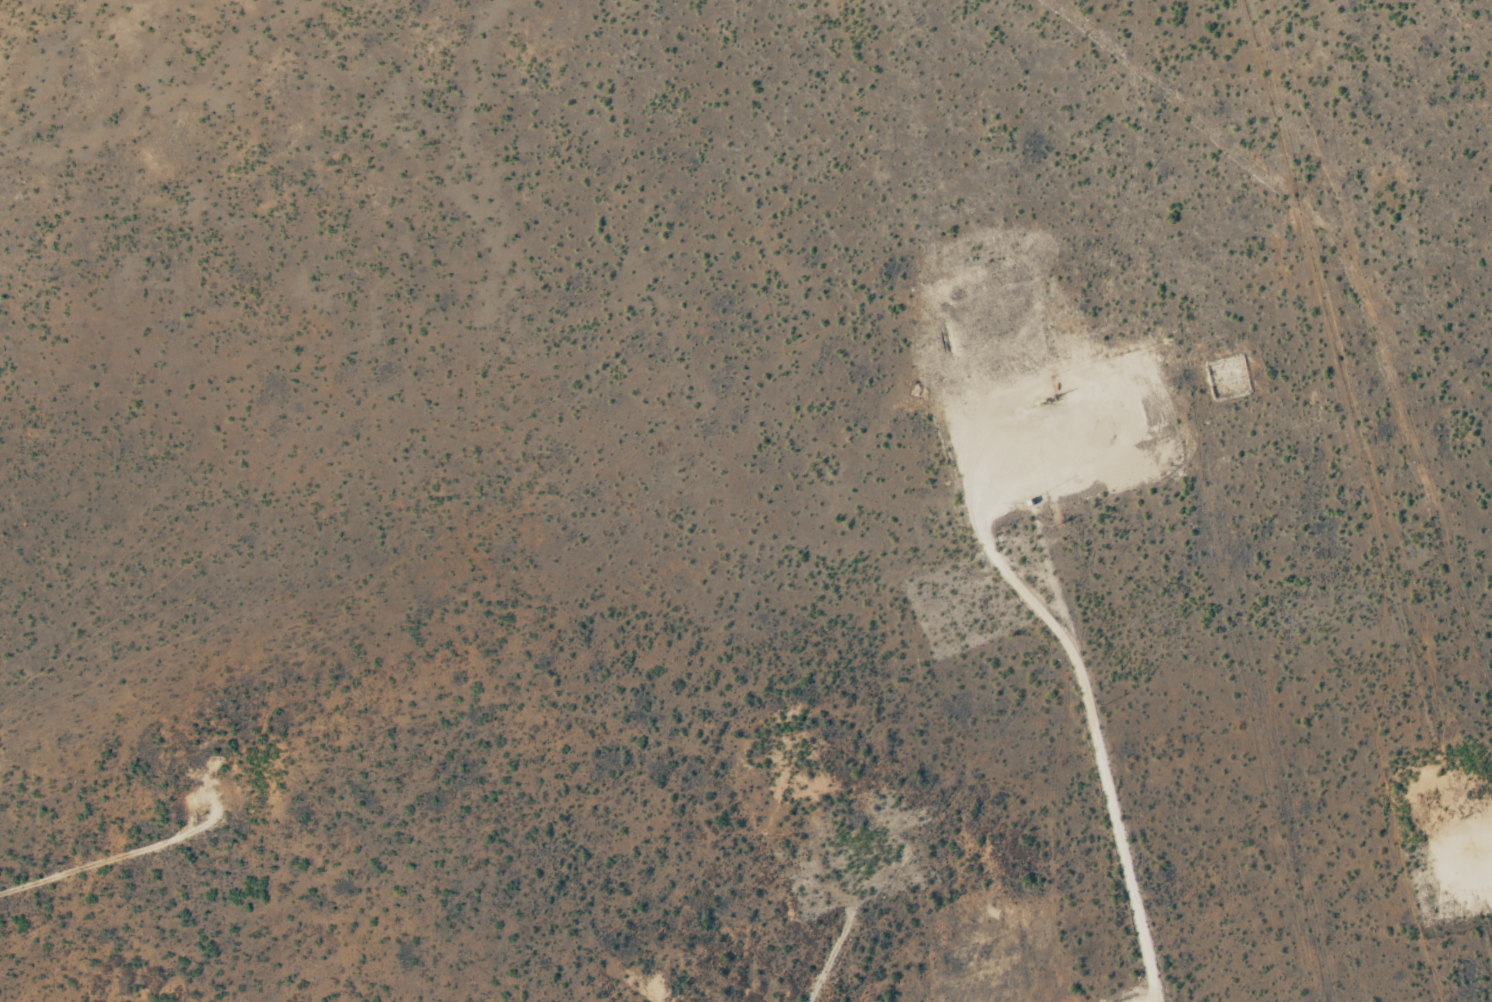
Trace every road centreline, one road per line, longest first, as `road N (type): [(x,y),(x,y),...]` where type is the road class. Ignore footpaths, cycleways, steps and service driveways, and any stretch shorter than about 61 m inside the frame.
road 1 (track): [(0,883),(195,829)]

